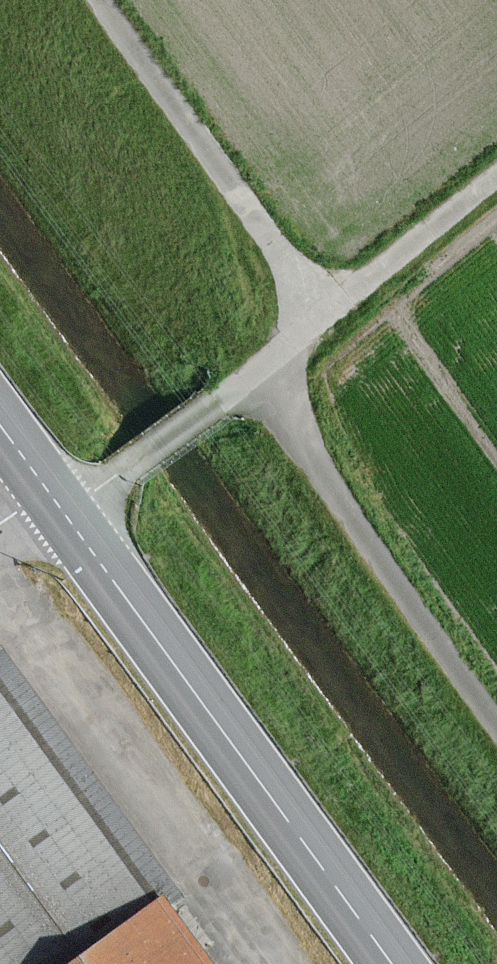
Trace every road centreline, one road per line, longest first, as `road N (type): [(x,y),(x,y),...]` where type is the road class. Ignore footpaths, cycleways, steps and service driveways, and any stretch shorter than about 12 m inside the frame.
road 1 (tertiary): [(0,426),(390,963)]
road 2 (track): [(496,173),(252,374),(93,491),(58,507)]
road 3 (track): [(496,721),(252,374)]
road 4 (track): [(318,319),(98,0)]

